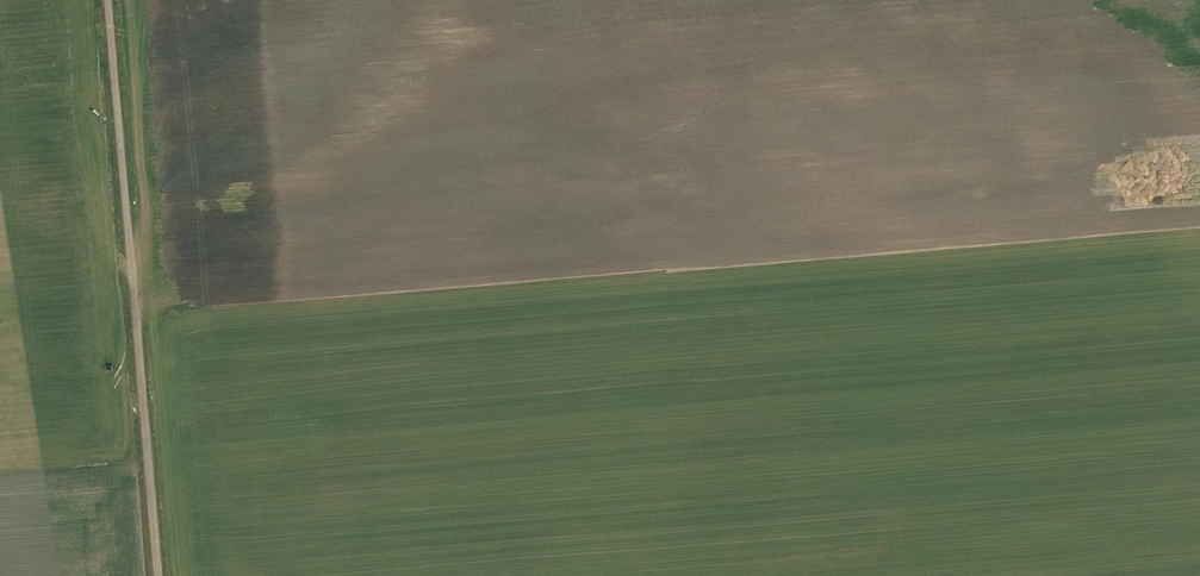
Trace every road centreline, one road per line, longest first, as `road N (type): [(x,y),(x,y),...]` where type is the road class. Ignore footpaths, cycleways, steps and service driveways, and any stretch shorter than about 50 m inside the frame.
road 1 (track): [(108,0),(158,575)]

